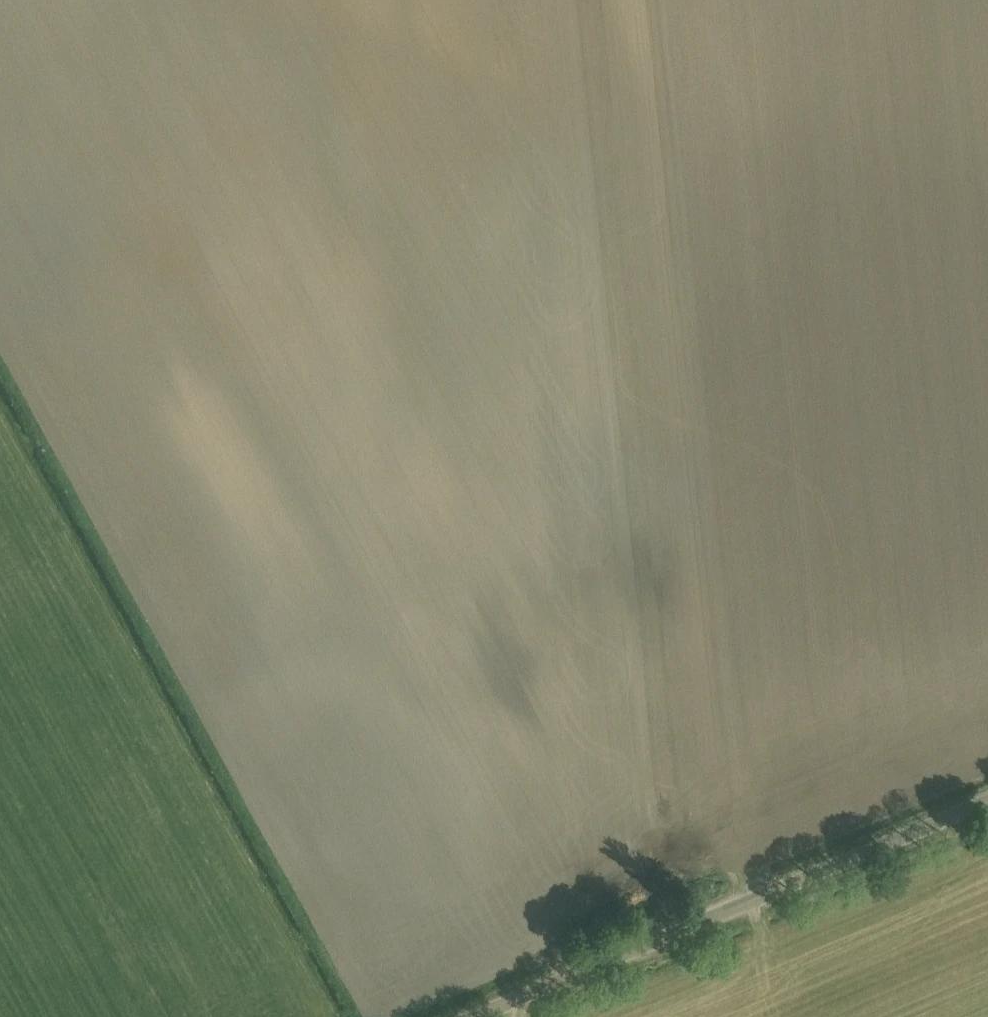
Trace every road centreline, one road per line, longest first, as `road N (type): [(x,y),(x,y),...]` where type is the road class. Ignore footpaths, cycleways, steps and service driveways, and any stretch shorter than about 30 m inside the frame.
road 1 (unclassified): [(482,1016),(987,801)]

